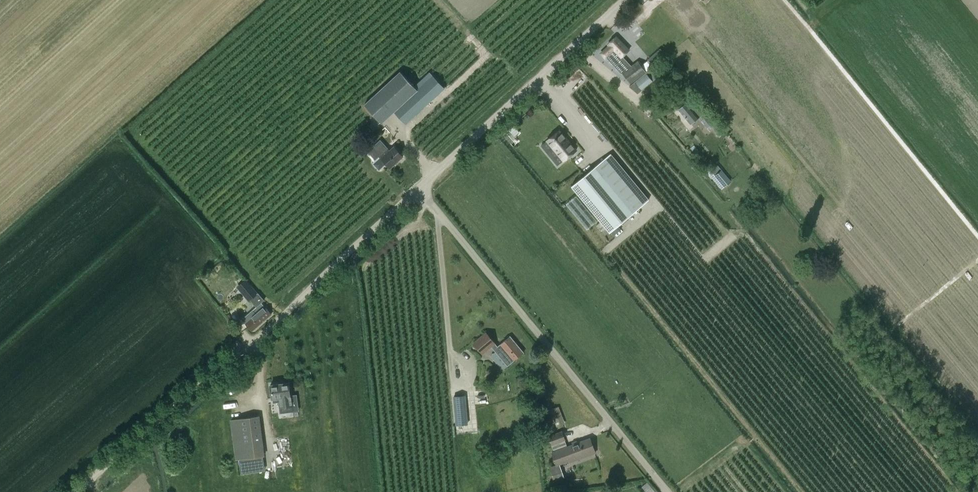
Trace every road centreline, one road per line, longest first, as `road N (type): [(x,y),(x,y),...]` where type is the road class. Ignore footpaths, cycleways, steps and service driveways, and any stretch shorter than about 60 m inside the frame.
road 1 (unclassified): [(420,187),(79,491)]
road 2 (unclassified): [(420,187),(666,491)]
road 3 (unclassified): [(626,0),(420,187)]

